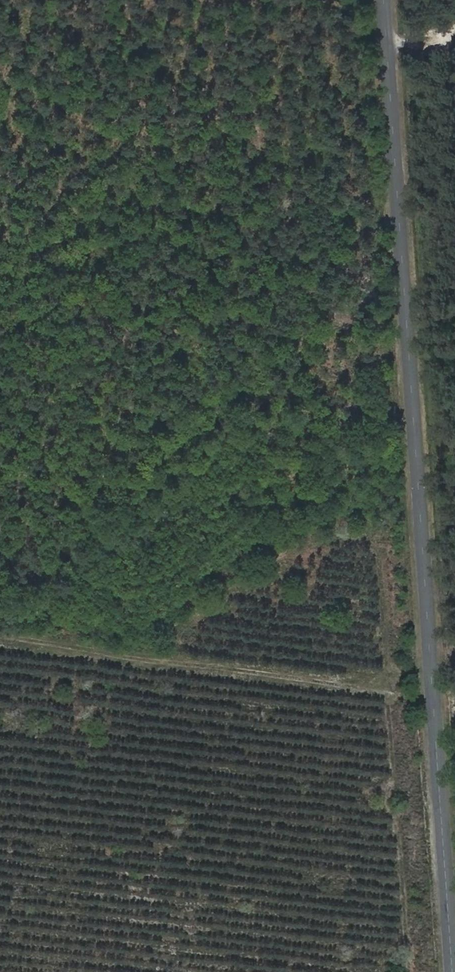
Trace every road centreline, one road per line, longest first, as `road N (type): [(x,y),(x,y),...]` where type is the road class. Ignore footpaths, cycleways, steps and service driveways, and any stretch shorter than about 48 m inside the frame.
road 1 (tertiary): [(383,0),(452,971)]
road 2 (track): [(454,708),(433,697),(389,698),(0,631)]
road 3 (track): [(454,55),(386,42),(454,27)]

